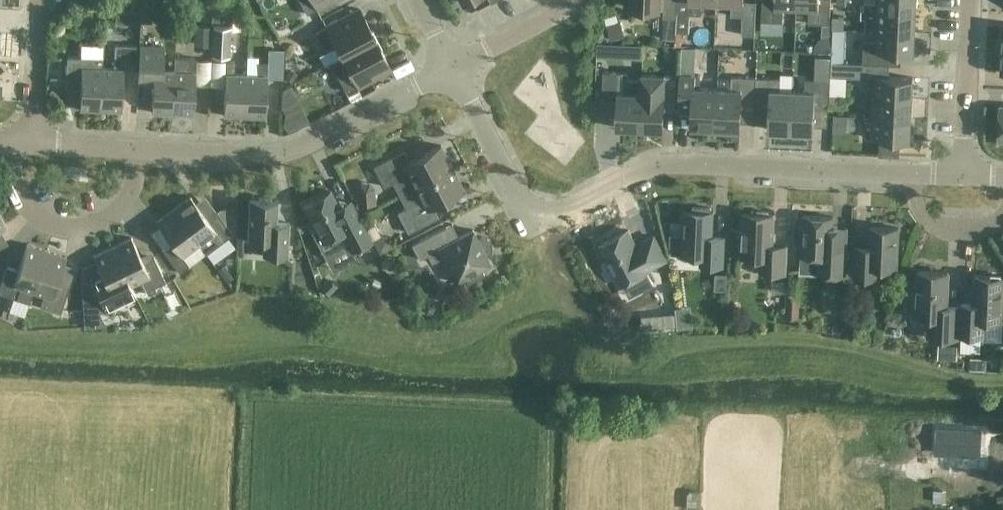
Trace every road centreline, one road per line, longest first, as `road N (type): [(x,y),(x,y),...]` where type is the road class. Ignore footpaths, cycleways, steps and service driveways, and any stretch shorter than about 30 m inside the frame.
road 1 (residential): [(963,174),(668,162),(544,215),(529,206),(453,71)]
road 2 (residential): [(139,148),(280,155),(453,71)]
road 3 (residential): [(139,148),(126,200),(103,220),(73,227),(45,219),(24,199),(14,143)]
road 4 (residential): [(963,174),(970,0)]
road 5 (residential): [(34,144),(40,0)]
road 6 (residential): [(575,0),(453,71)]

